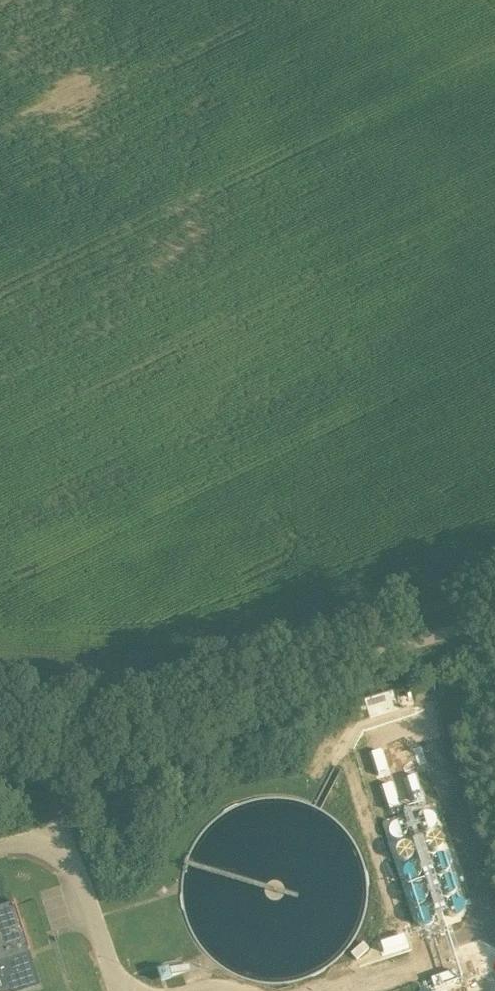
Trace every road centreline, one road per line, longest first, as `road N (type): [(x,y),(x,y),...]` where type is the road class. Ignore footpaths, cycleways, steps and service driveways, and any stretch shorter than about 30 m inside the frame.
road 1 (unclassified): [(0,778),(494,618)]

